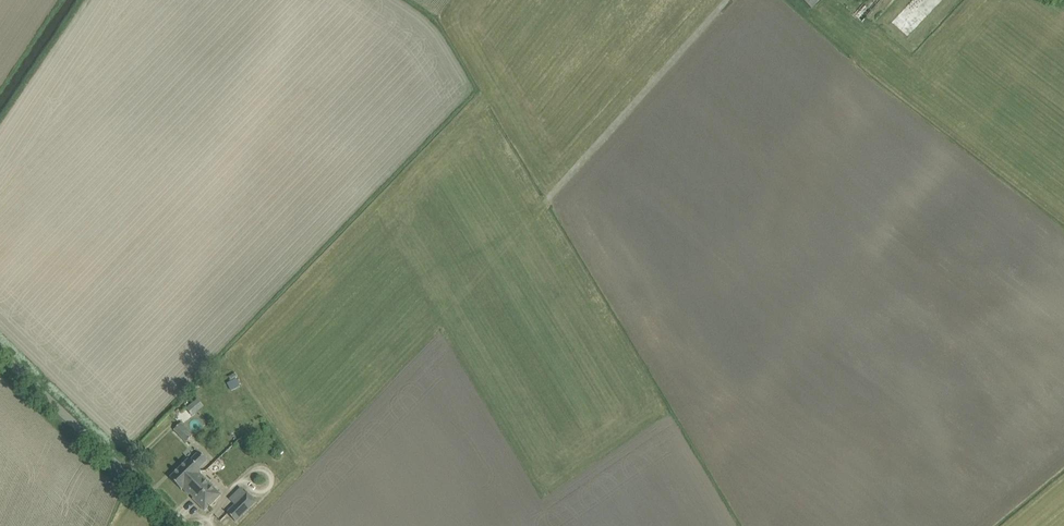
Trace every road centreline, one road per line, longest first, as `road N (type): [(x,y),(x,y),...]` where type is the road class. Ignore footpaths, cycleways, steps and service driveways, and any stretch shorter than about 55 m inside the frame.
road 1 (track): [(556,195),(731,0)]
road 2 (unclassified): [(172,525),(0,358)]

